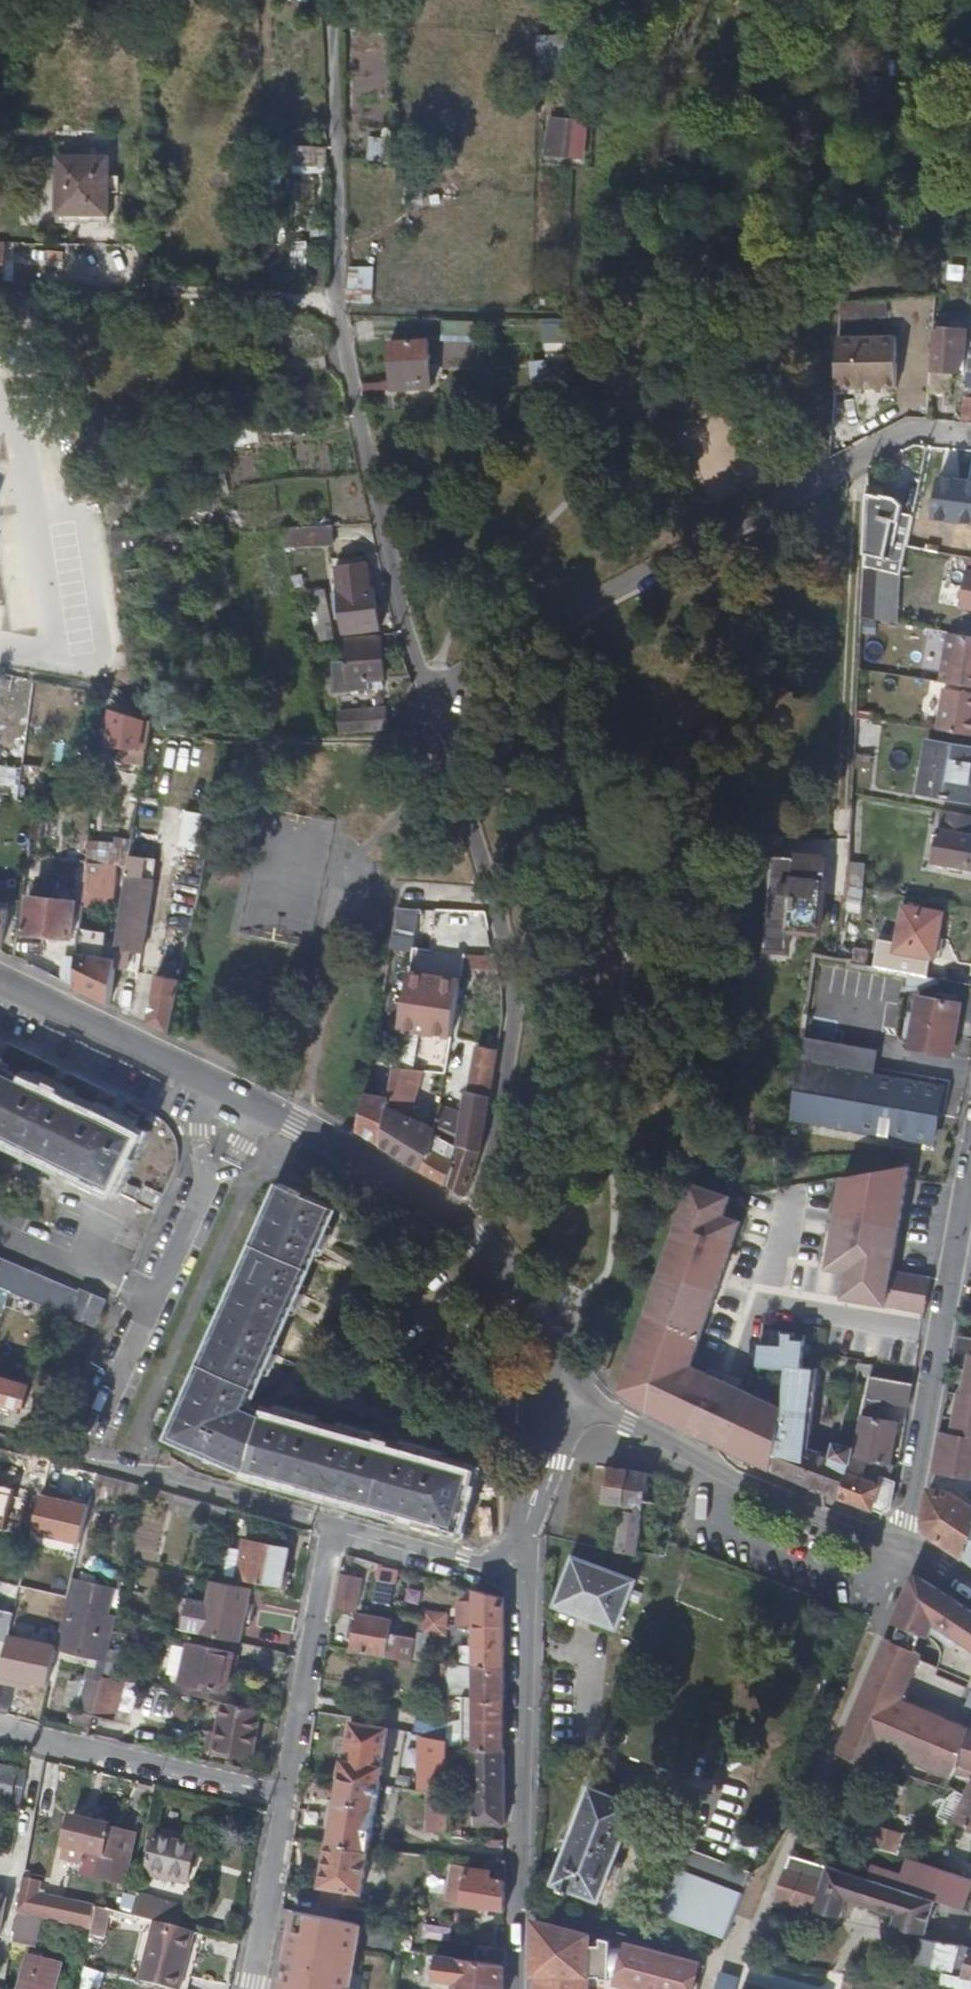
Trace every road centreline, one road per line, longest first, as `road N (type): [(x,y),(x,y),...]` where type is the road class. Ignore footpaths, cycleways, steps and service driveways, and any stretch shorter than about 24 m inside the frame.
road 1 (unclassified): [(970,438),(888,440),(432,690)]
road 2 (residential): [(432,690),(519,973),(521,1067),(465,1228)]
road 3 (residential): [(0,986),(395,1178),(465,1228)]
road 4 (residential): [(515,1576),(332,1533),(285,1796)]
road 5 (residential): [(911,1551),(628,1424),(595,1401),(562,1347)]
road 6 (residential): [(515,1576),(512,1988)]
road 7 (residential): [(911,1551),(906,1528),(970,1184)]
road 8 (residential): [(285,1796),(0,1728)]
road 9 (residential): [(562,1347),(563,1399),(515,1576)]
road 10 (residential): [(285,1796),(252,1988)]
road 11 (residential): [(465,1228),(530,1295),(562,1347)]

